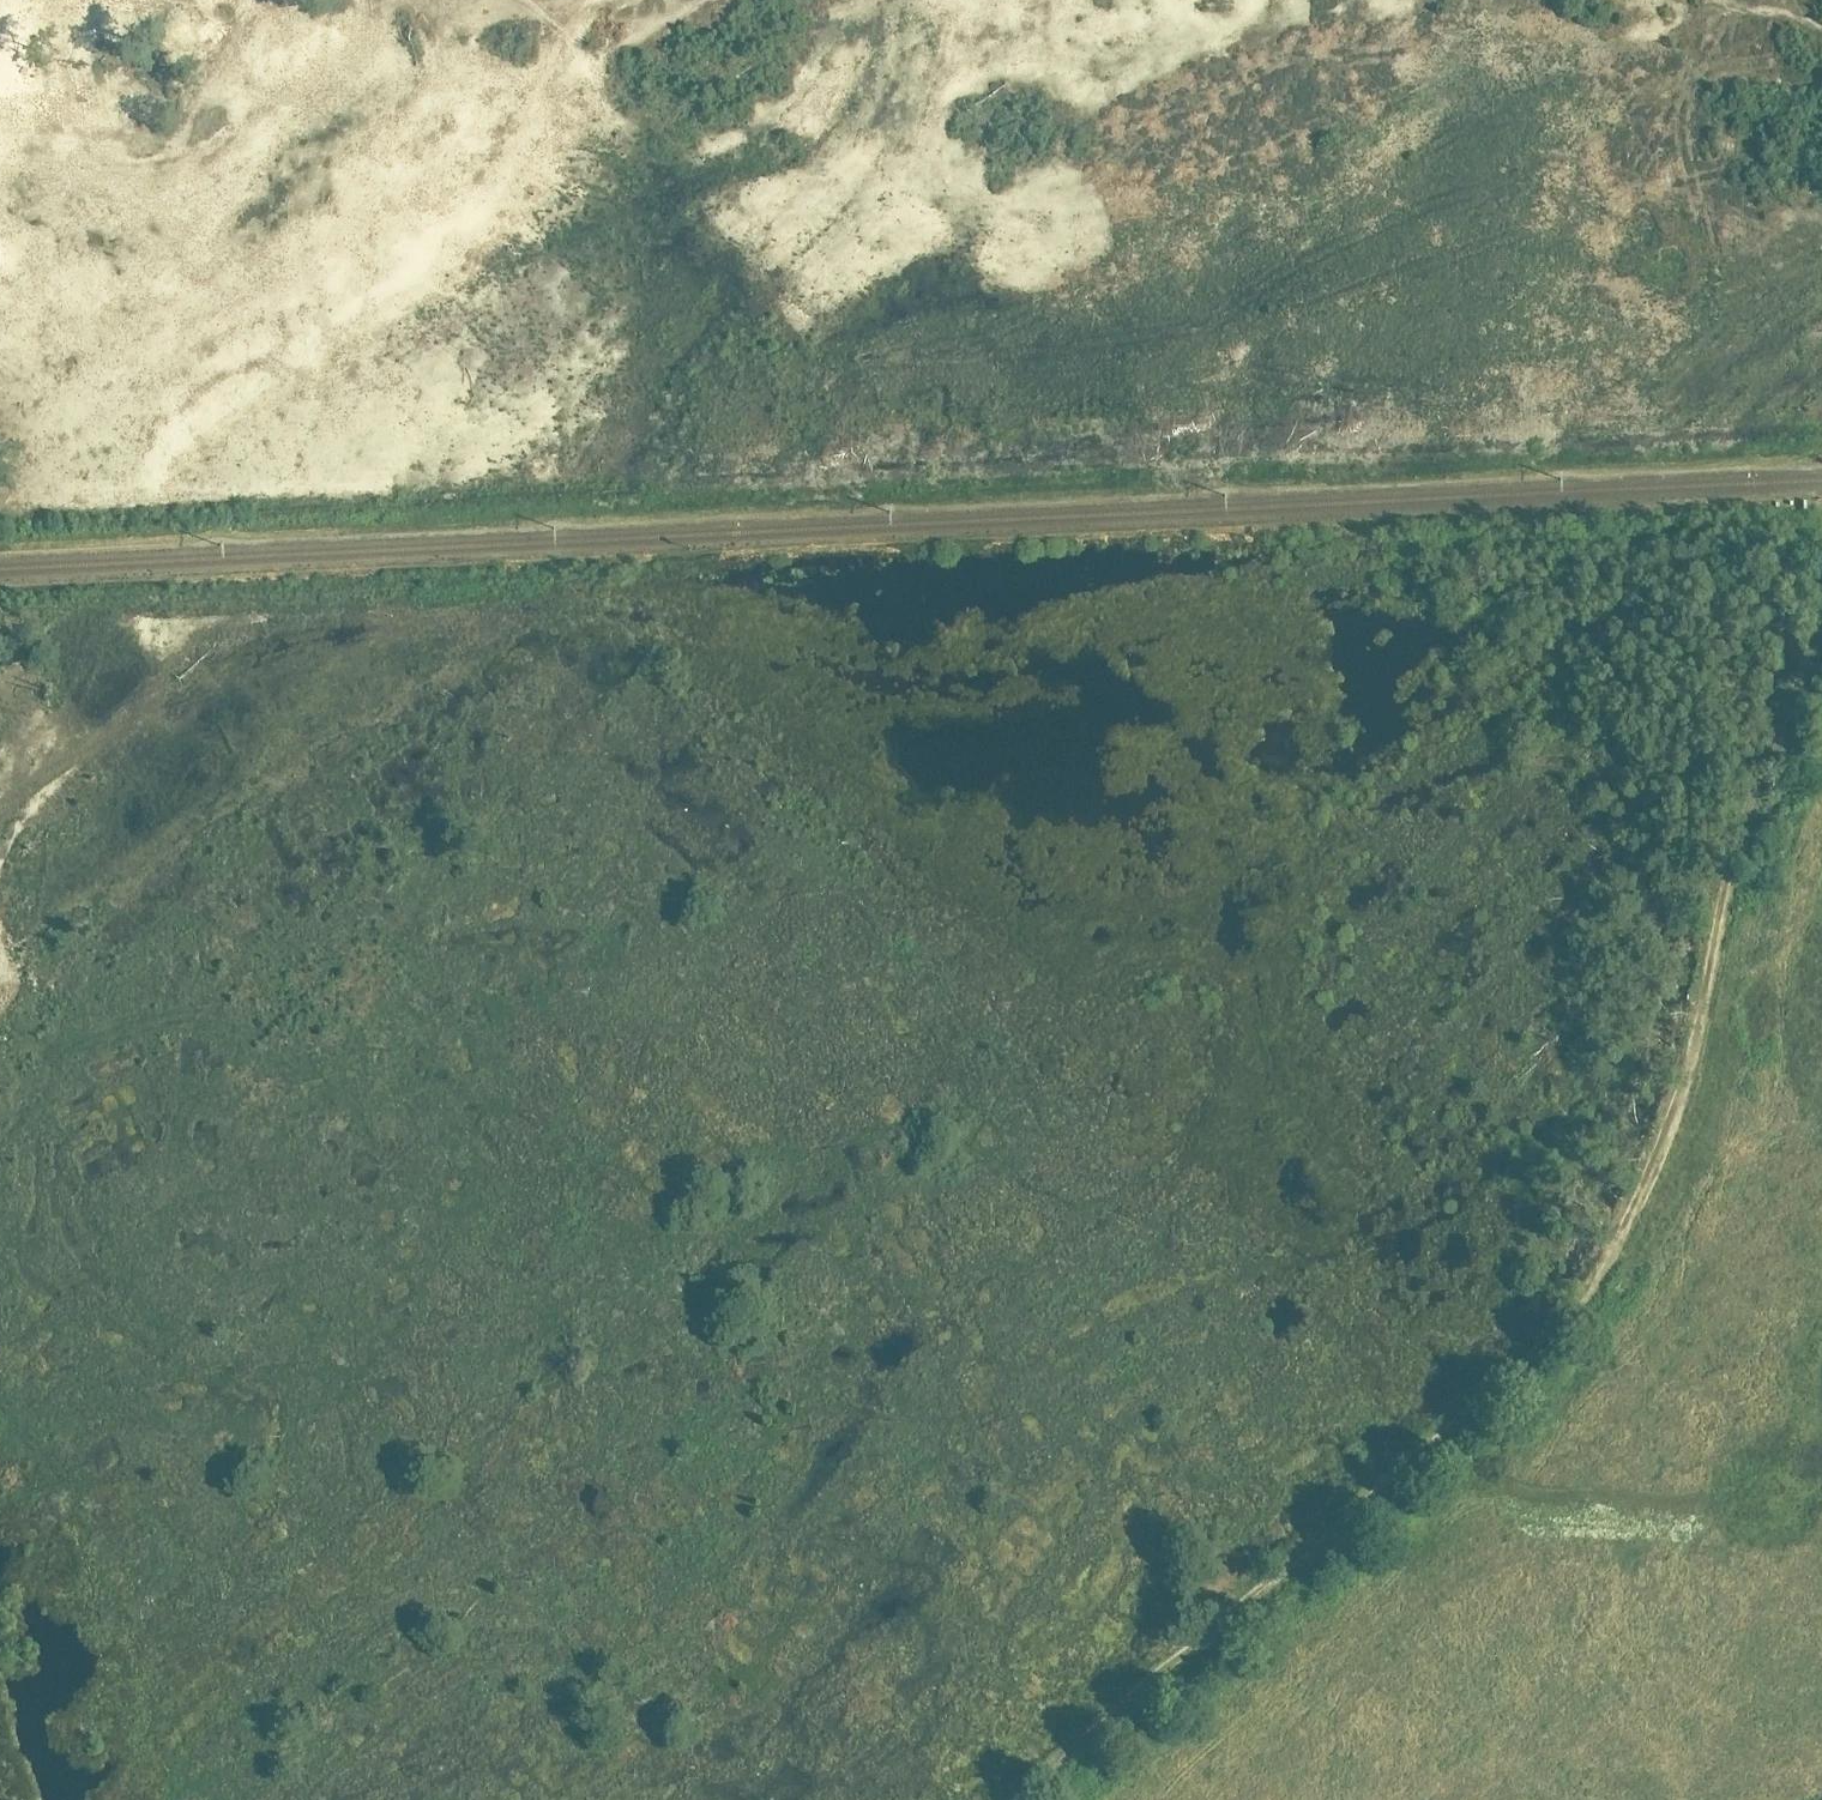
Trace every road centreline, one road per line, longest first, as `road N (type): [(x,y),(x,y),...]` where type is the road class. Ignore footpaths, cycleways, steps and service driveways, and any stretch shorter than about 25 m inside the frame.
road 1 (track): [(1021,1799),(1539,1350),(1590,1294),(1625,1233),(1687,1066),(1717,912),(1821,624)]

